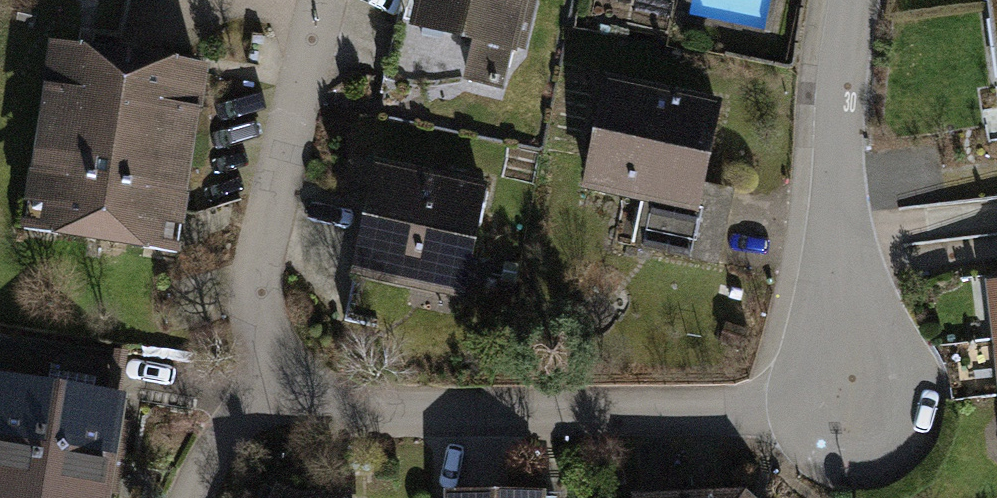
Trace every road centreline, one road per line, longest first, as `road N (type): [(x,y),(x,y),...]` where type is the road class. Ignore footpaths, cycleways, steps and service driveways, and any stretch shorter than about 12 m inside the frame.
road 1 (residential): [(854,407),(401,415),(350,407),(303,384),(273,355),(251,306),(259,241),(319,0)]
road 2 (residential): [(849,0),(837,205),(854,407)]

